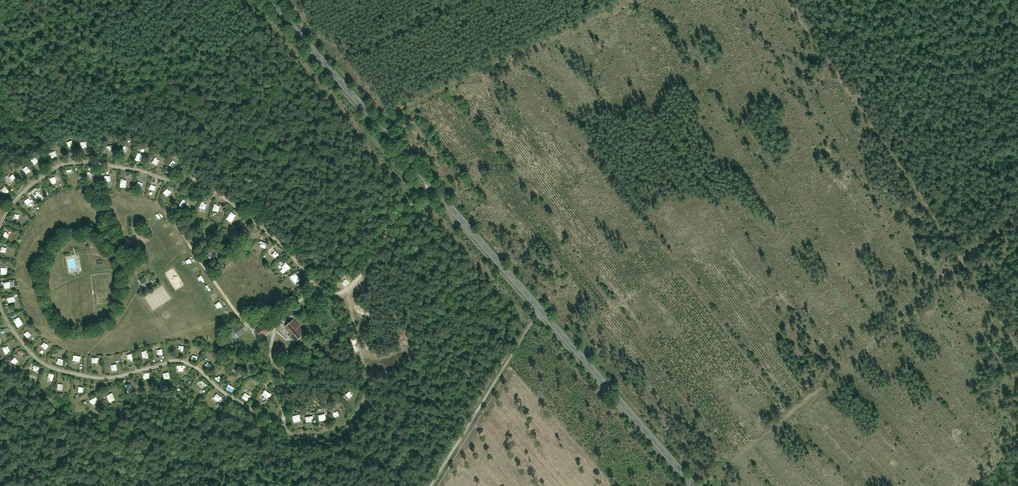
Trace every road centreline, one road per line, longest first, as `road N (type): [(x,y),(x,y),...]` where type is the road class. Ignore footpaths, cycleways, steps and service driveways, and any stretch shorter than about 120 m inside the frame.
road 1 (secondary): [(692,485),(263,0)]
road 2 (track): [(428,187),(386,226),(372,260),(333,293),(317,291),(259,223),(192,180),(66,165),(9,210),(0,235)]
road 3 (track): [(0,304),(15,336),(57,371),(90,378),(194,365),(231,399),(292,434),(328,430),(363,404),(371,385),(359,342),(365,323)]
road 4 (track): [(698,485),(916,313),(1017,217)]
road 5 (track): [(1017,346),(789,0)]
road 6 (track): [(371,122),(632,0)]
road 7 (track): [(302,485),(269,348),(277,327),(317,291)]
road 8 (track): [(432,485),(538,311)]

